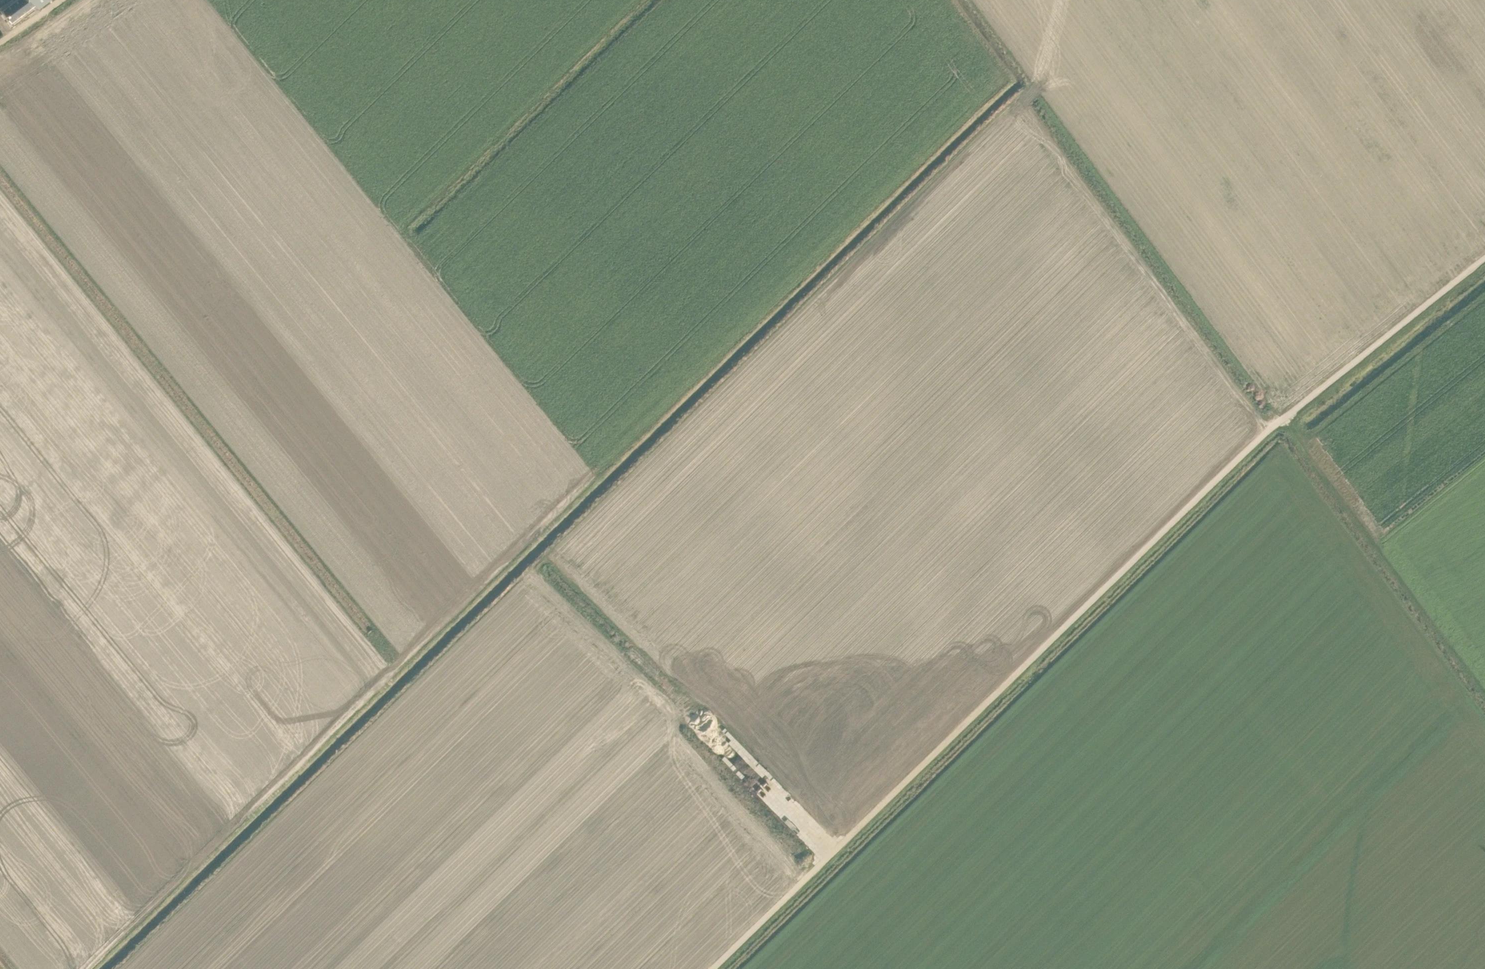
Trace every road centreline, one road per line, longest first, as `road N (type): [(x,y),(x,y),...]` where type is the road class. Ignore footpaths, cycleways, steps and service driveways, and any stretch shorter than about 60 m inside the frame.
road 1 (track): [(714,968),(1208,487),(1484,257)]

